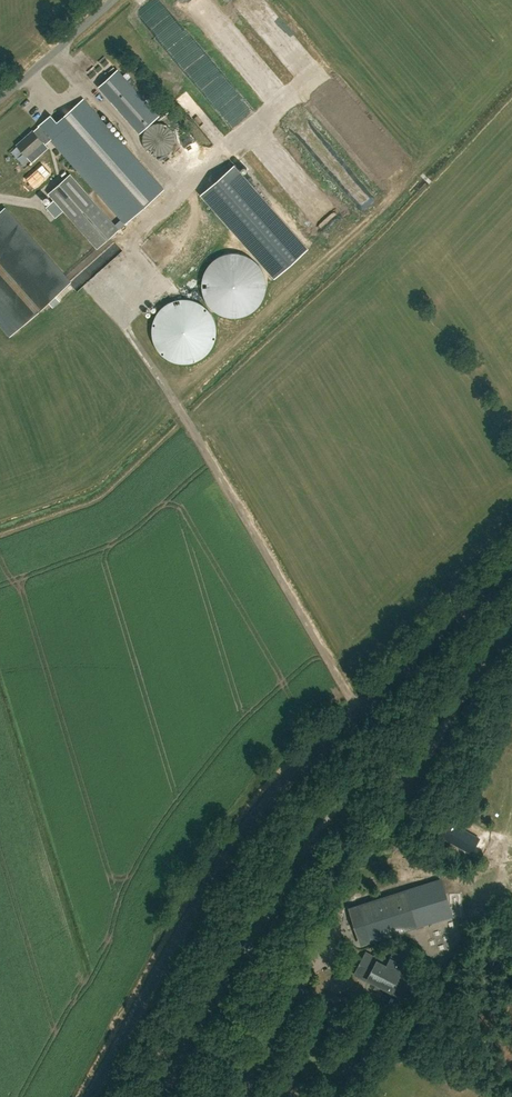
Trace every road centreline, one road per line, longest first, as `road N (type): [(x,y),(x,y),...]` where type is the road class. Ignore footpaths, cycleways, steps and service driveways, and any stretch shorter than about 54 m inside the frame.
road 1 (unclassified): [(90,1096),(207,881),(252,816),(511,567)]
road 2 (track): [(130,332),(358,709)]
road 3 (unclassified): [(0,99),(113,0)]

